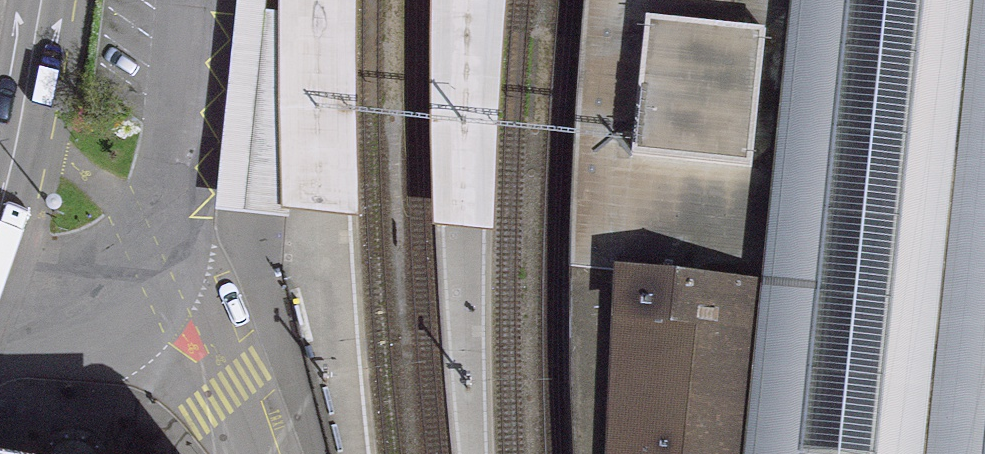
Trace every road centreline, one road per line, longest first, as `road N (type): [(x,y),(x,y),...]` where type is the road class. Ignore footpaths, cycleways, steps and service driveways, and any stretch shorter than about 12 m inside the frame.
road 1 (residential): [(167,255),(195,0)]
road 2 (residential): [(167,255),(253,453)]

